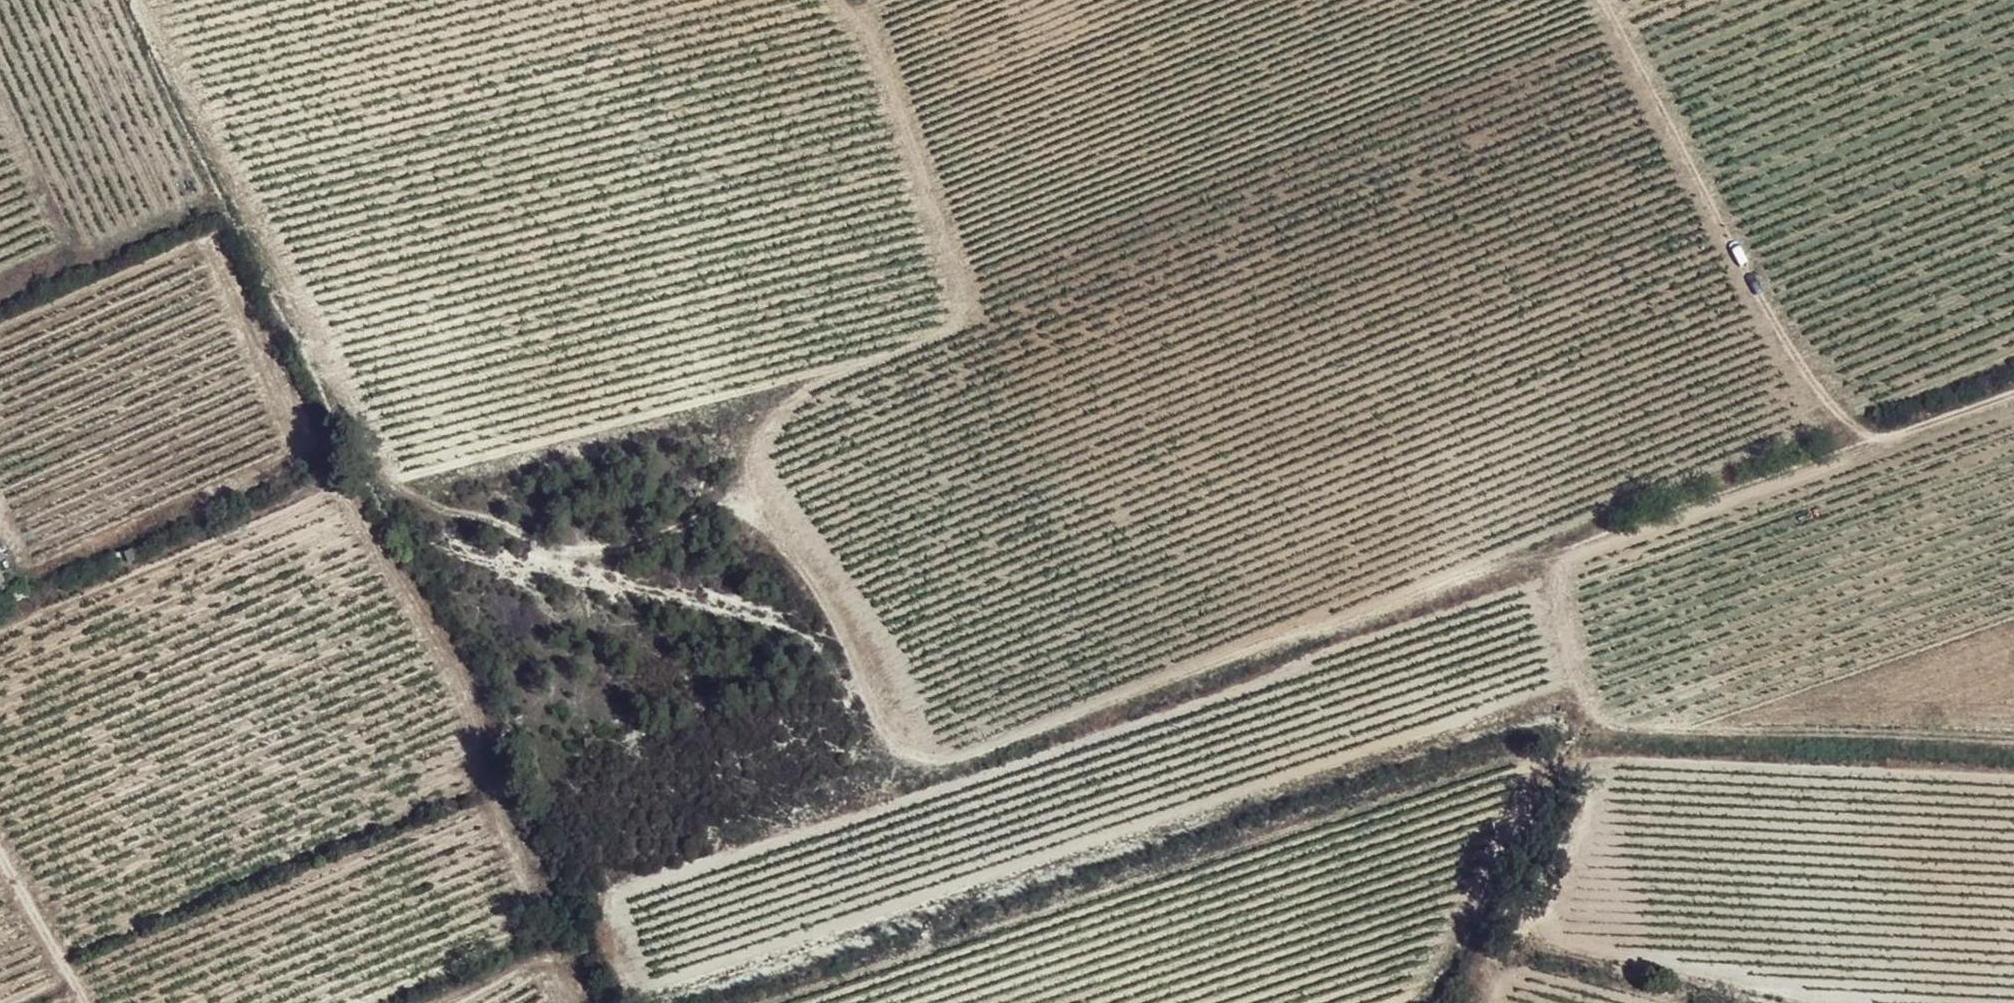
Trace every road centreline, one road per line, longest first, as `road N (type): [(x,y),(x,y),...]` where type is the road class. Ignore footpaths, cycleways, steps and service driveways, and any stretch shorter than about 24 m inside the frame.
road 1 (track): [(2013,404),(1552,568),(1470,571),(948,759),(895,750),(817,588),(748,502),(744,446),(818,380),(966,322),(857,24),(839,0)]
road 2 (track): [(1606,0),(1859,462)]
road 3 (track): [(87,1002),(0,853)]

